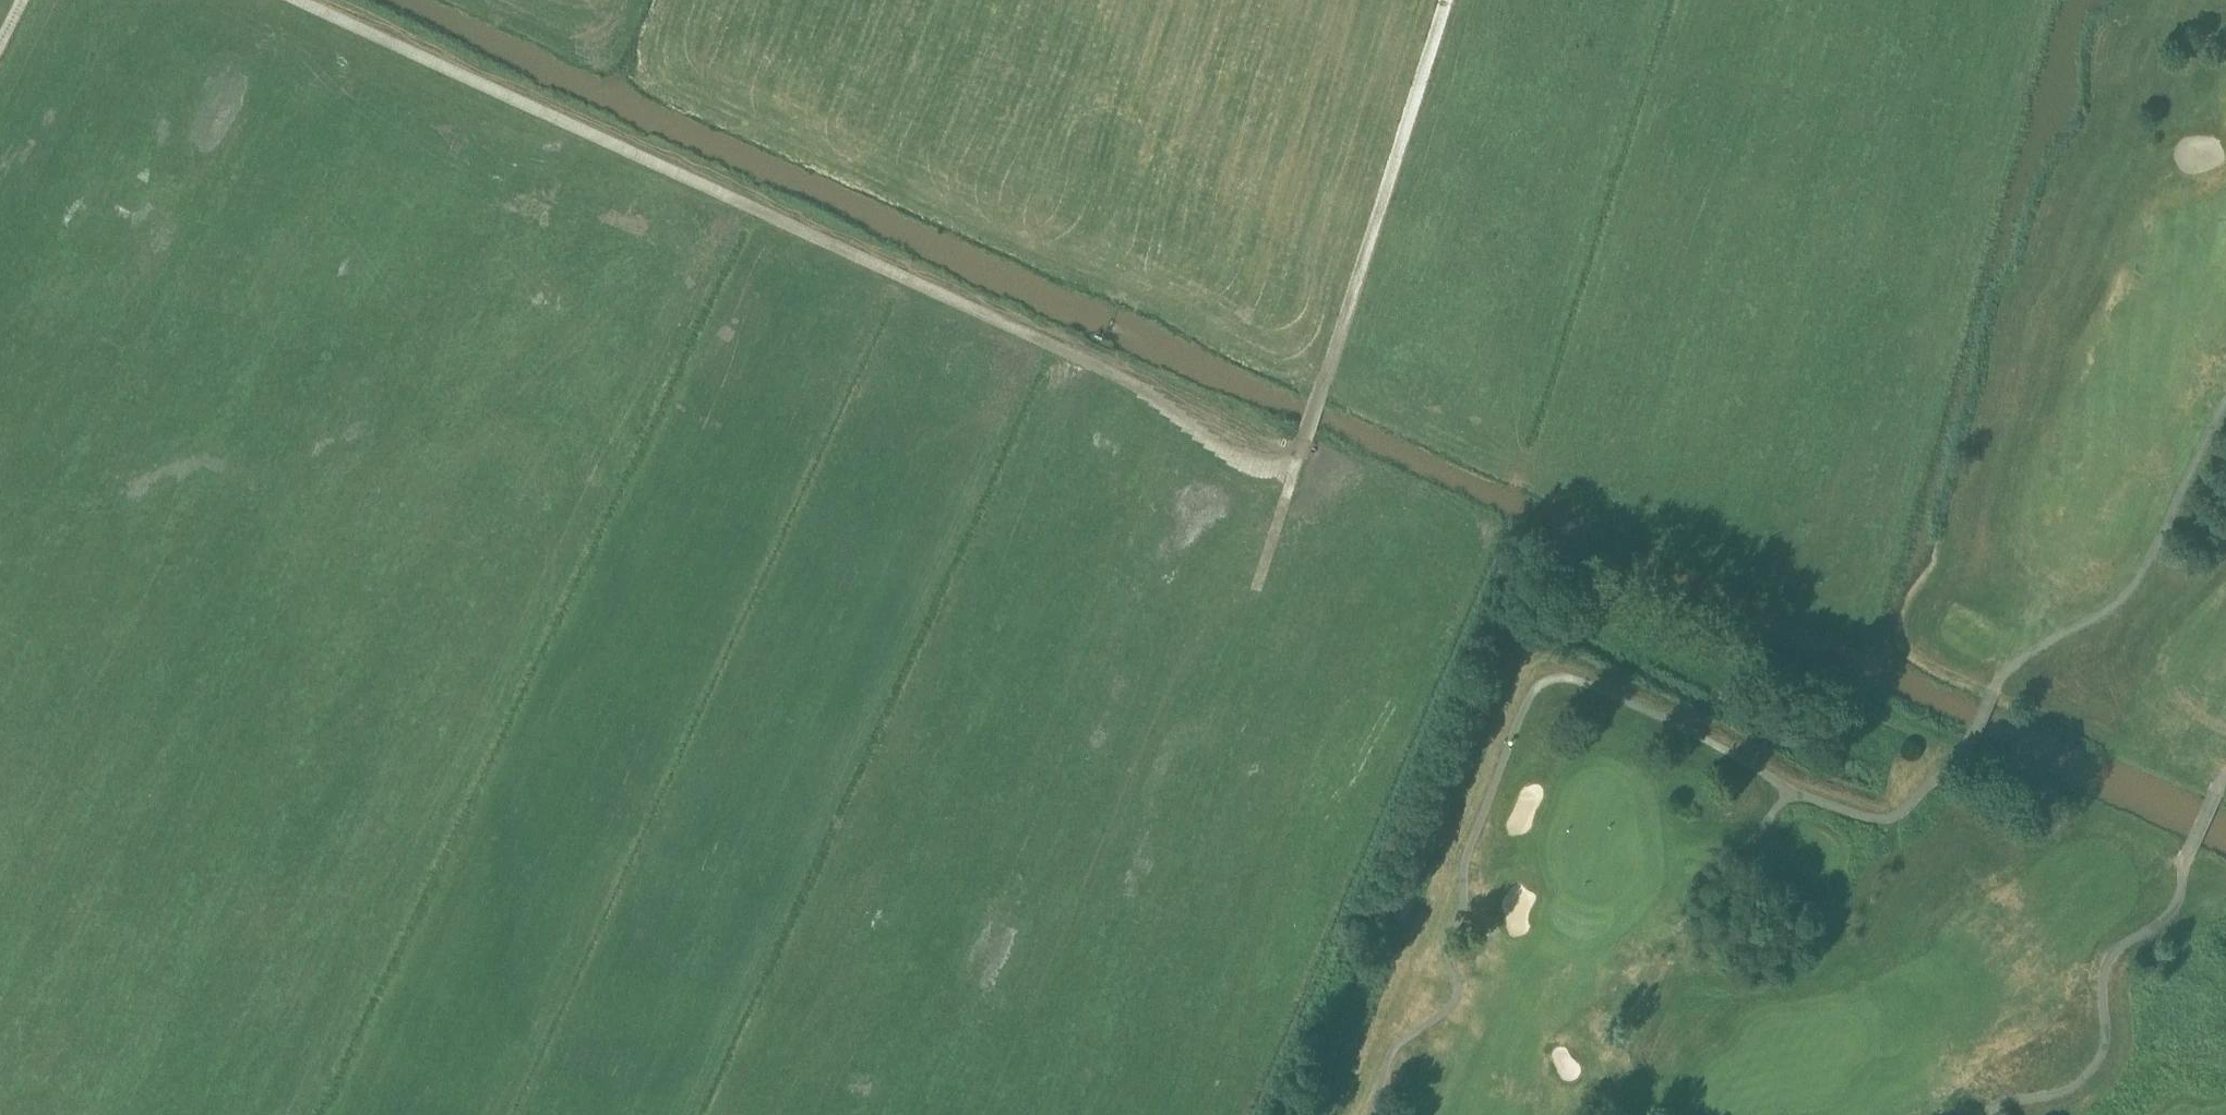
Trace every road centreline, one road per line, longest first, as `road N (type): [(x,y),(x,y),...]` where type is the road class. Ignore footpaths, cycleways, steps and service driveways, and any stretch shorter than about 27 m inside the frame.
road 1 (track): [(1261,583),(1299,462),(1263,462),(1147,388),(298,0)]
road 2 (track): [(1299,462),(1445,0)]

